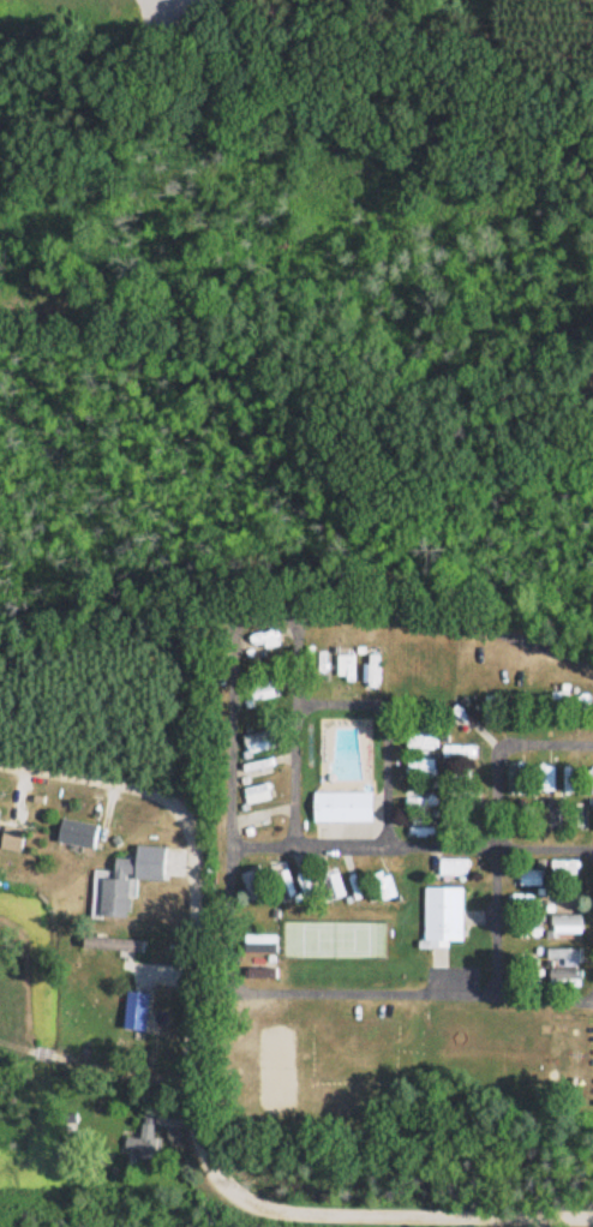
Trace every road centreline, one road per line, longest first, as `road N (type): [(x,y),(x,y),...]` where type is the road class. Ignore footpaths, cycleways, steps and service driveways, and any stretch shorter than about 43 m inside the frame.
road 1 (residential): [(592,1217),(299,1215),(230,1193),(211,1175),(186,1124),(194,834),(163,796),(0,763)]
road 2 (residential): [(455,562),(378,568),(342,624),(357,710),(409,717)]
road 3 (residential): [(592,739),(409,717)]
road 4 (residential): [(574,738),(567,886),(592,891)]
road 5 (residential): [(592,582),(546,555),(455,562)]

